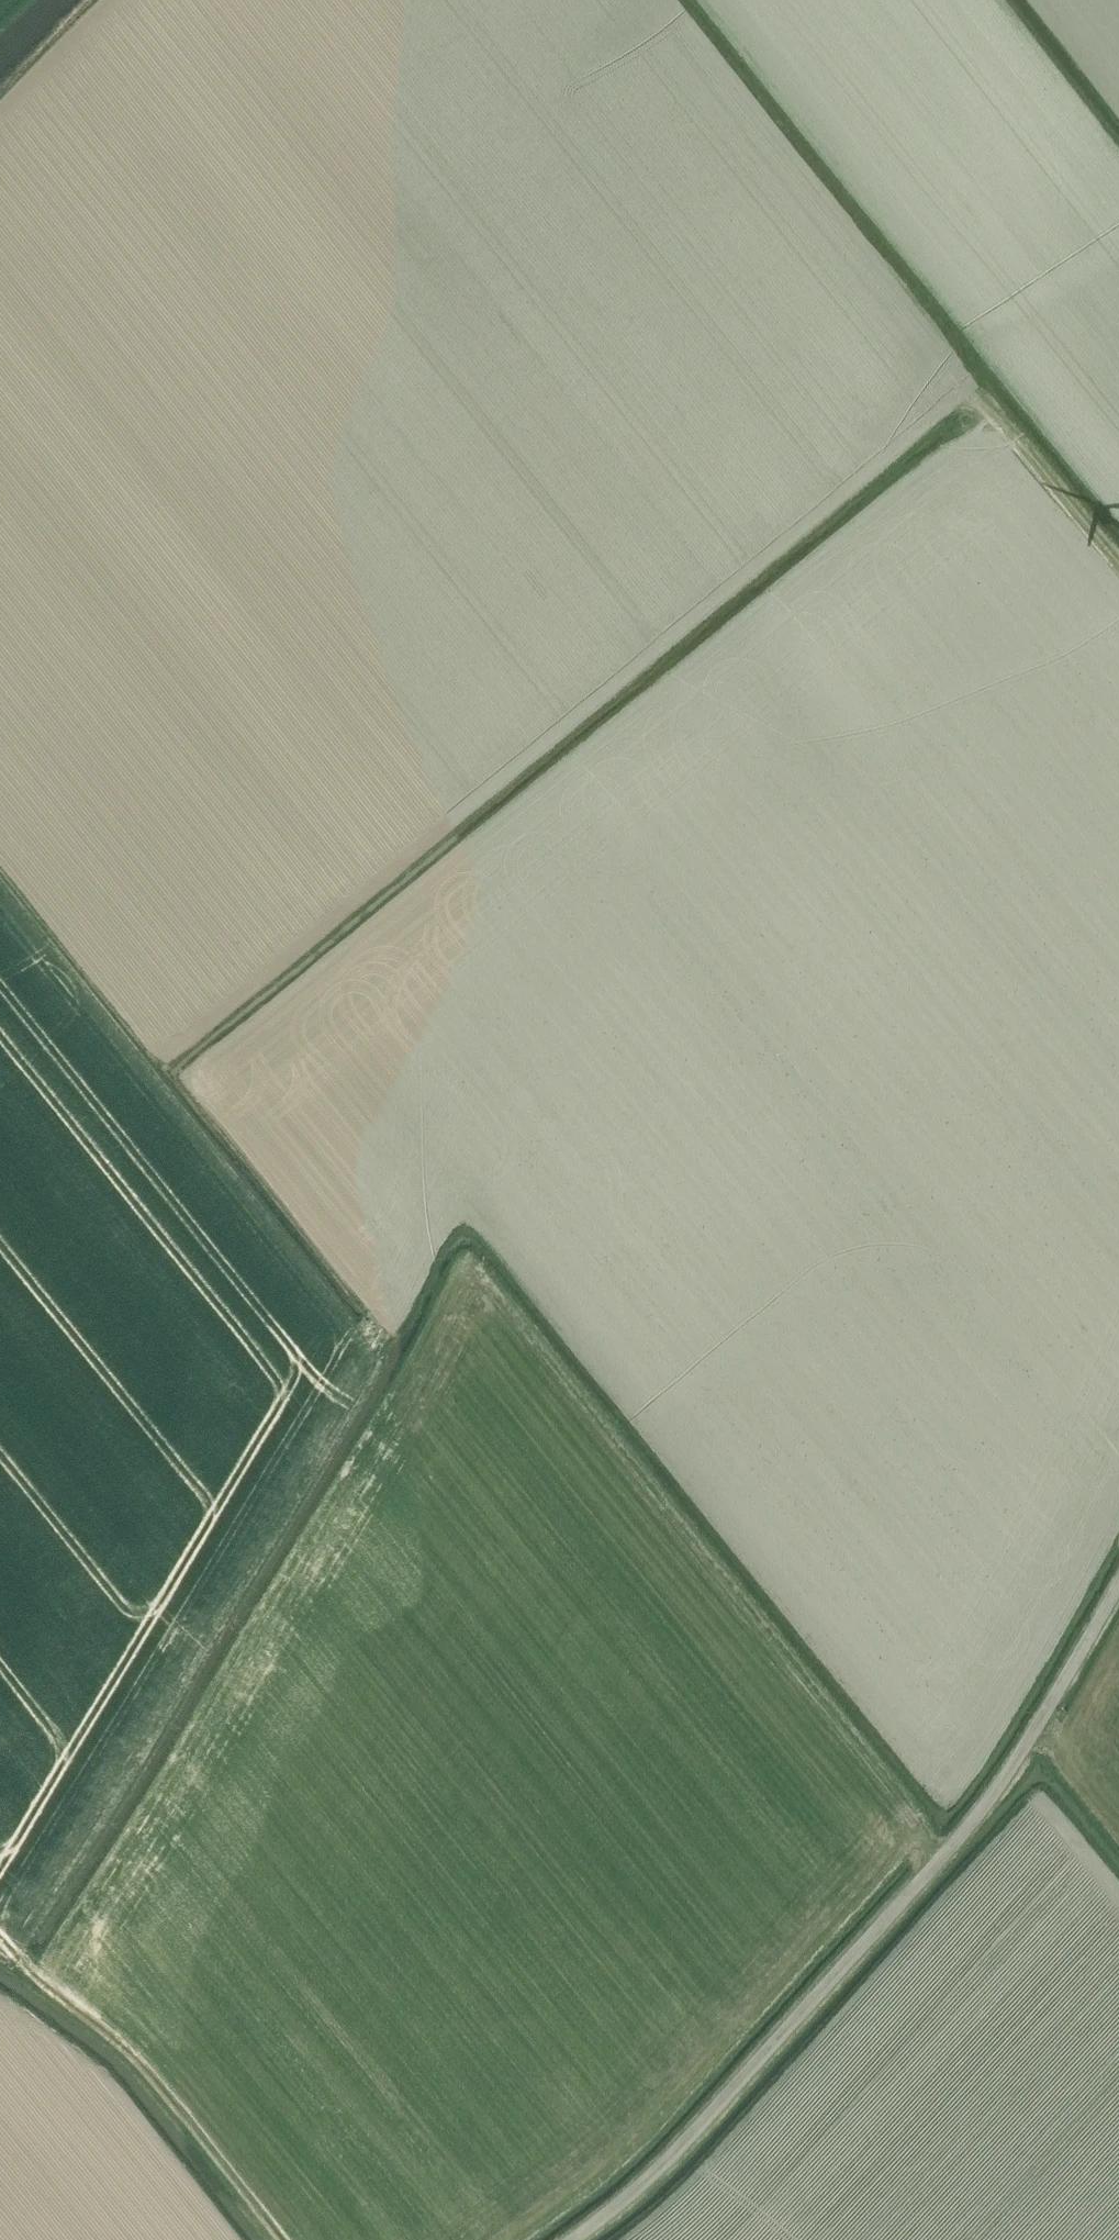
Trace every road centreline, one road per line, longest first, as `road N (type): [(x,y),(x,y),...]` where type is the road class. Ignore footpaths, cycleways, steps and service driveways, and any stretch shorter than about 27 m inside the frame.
road 1 (track): [(1118,1585),(1004,1792),(717,2117),(623,2209),(579,2239)]

